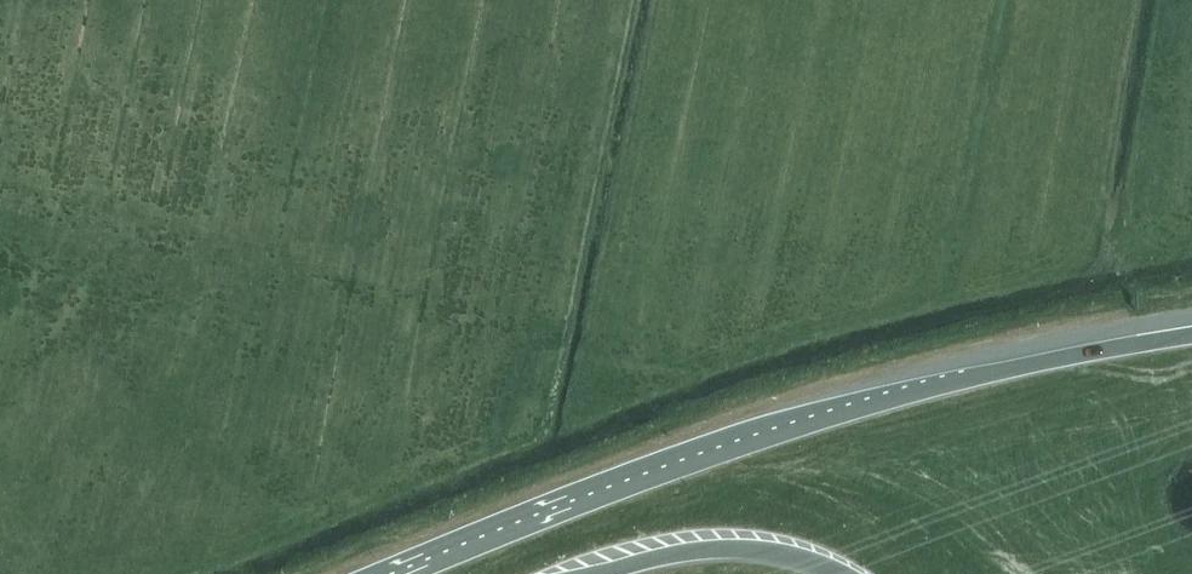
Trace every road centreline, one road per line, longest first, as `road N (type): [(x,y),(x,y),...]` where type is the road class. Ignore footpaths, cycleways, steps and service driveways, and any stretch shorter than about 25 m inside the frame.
road 1 (trunk): [(1191,336),(1016,369),(770,431),(393,573)]
road 2 (trunk): [(605,573),(720,550),(782,555),(840,573)]

